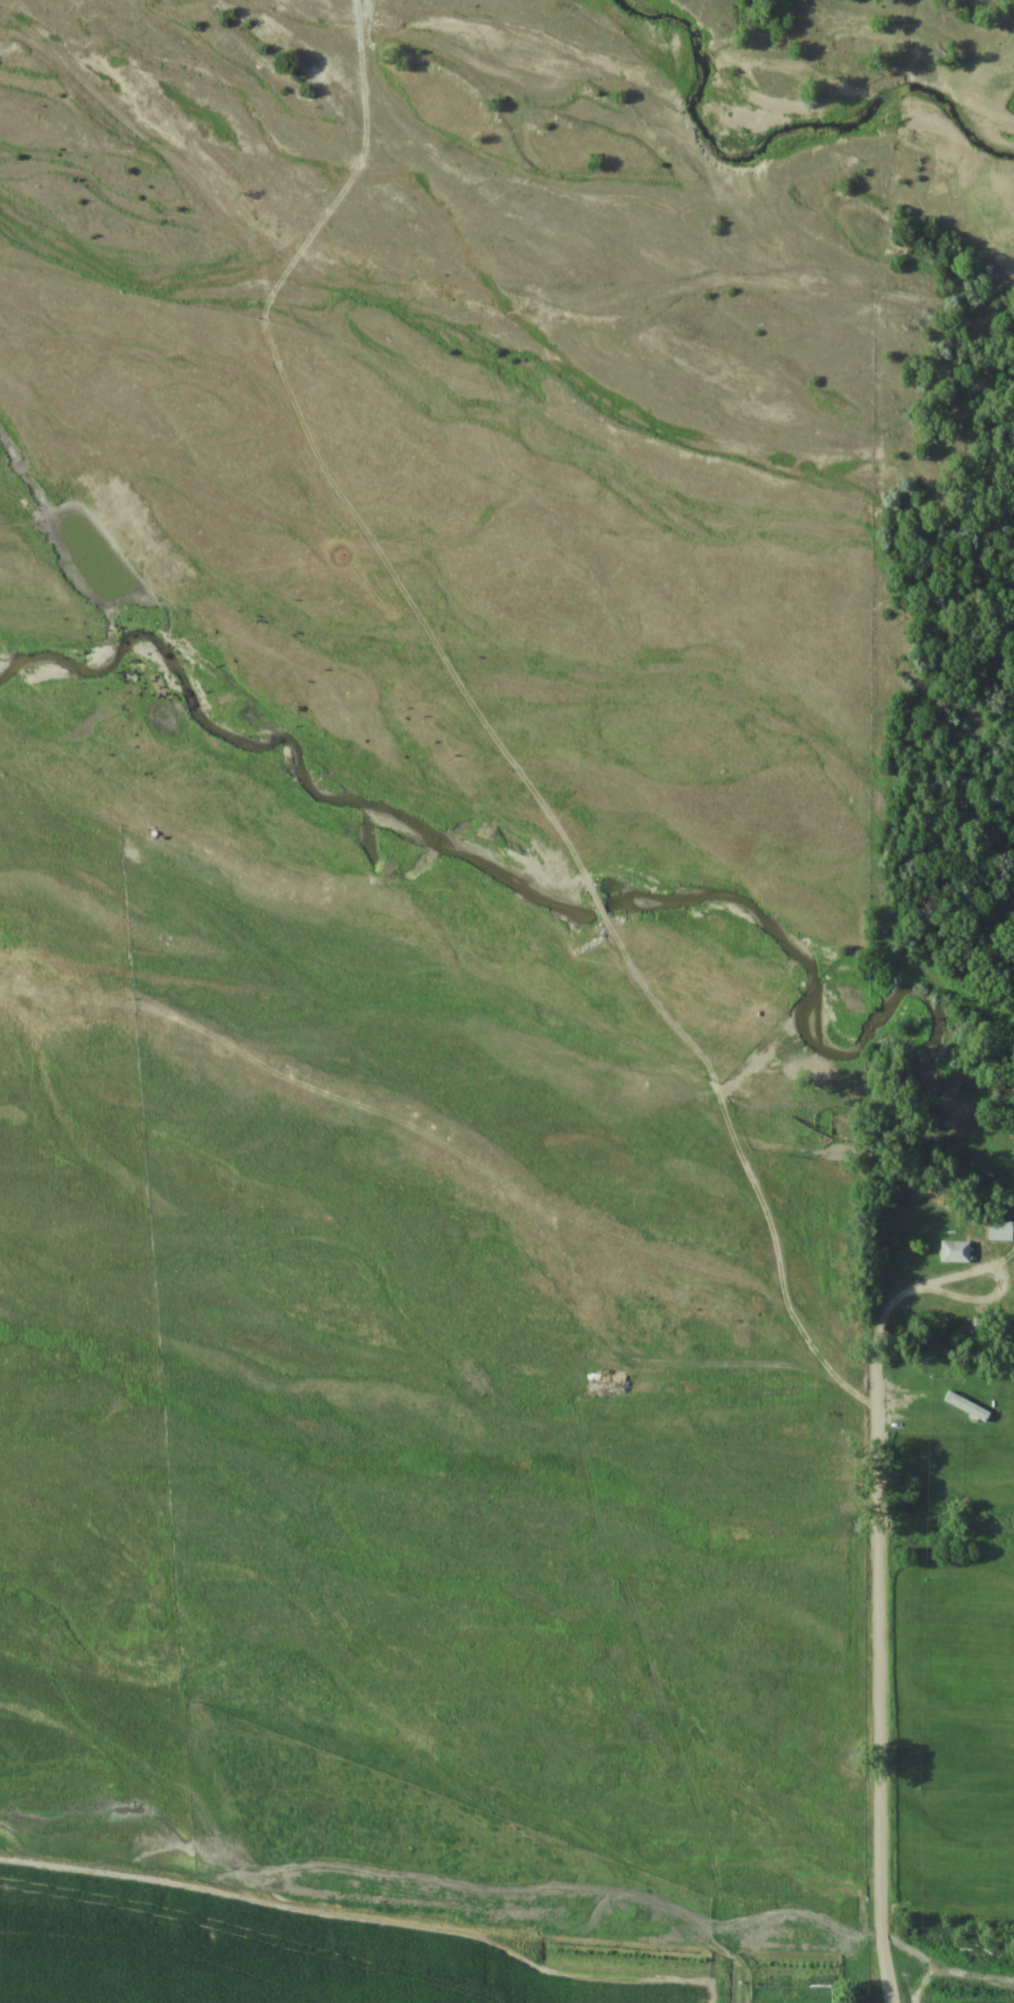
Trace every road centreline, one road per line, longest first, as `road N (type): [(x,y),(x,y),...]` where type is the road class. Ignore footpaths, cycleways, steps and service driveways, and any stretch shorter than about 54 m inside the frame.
road 1 (residential): [(878,1944),(871,1325)]

